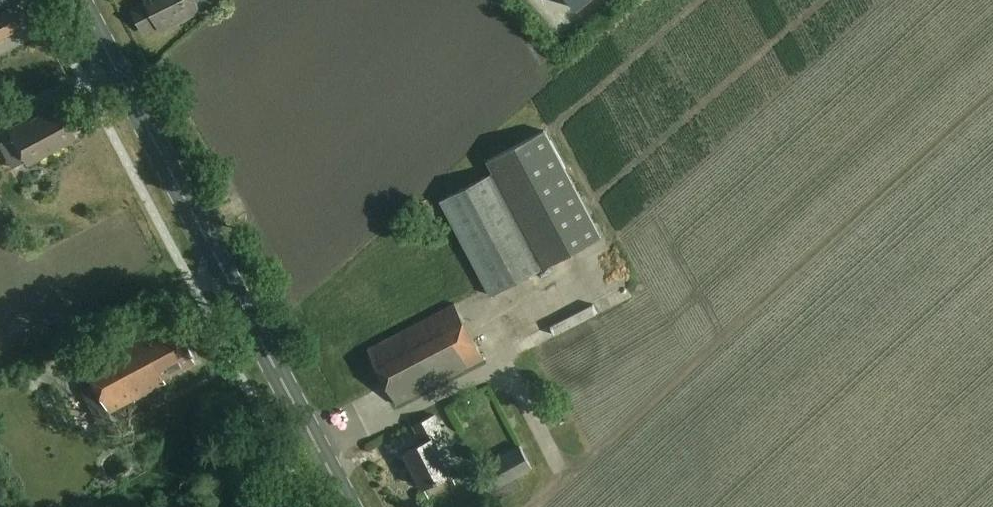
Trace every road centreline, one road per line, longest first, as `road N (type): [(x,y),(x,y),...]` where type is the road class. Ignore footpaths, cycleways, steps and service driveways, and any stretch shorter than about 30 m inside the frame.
road 1 (primary): [(351,506),(81,0)]

